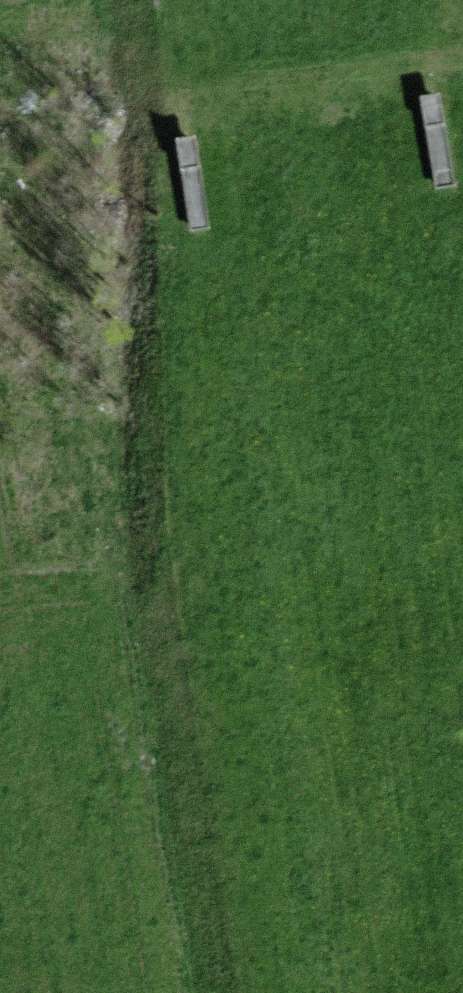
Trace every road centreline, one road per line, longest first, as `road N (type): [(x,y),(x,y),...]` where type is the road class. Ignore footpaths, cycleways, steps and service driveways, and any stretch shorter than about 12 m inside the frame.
road 1 (motorway): [(217,0),(374,992)]
road 2 (motorway): [(462,728),(348,0)]

